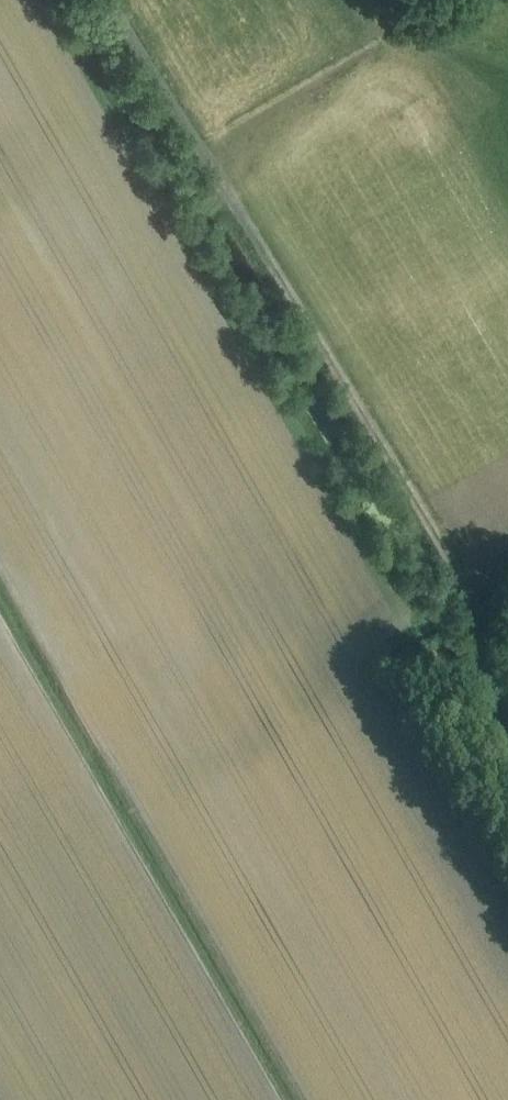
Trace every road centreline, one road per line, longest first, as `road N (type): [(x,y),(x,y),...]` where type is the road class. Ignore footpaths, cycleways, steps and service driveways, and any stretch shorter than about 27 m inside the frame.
road 1 (track): [(487,626),(107,0)]

